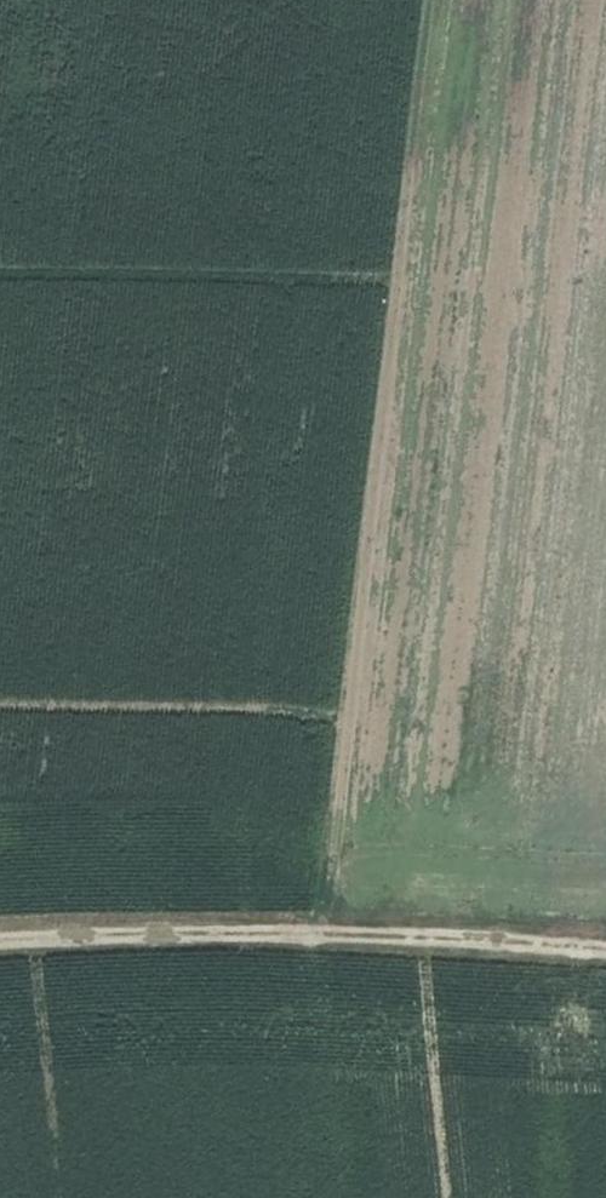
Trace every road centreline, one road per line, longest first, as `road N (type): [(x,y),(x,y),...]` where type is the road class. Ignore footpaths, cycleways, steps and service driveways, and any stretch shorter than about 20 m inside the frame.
road 1 (track): [(0,946),(331,930),(605,953)]

